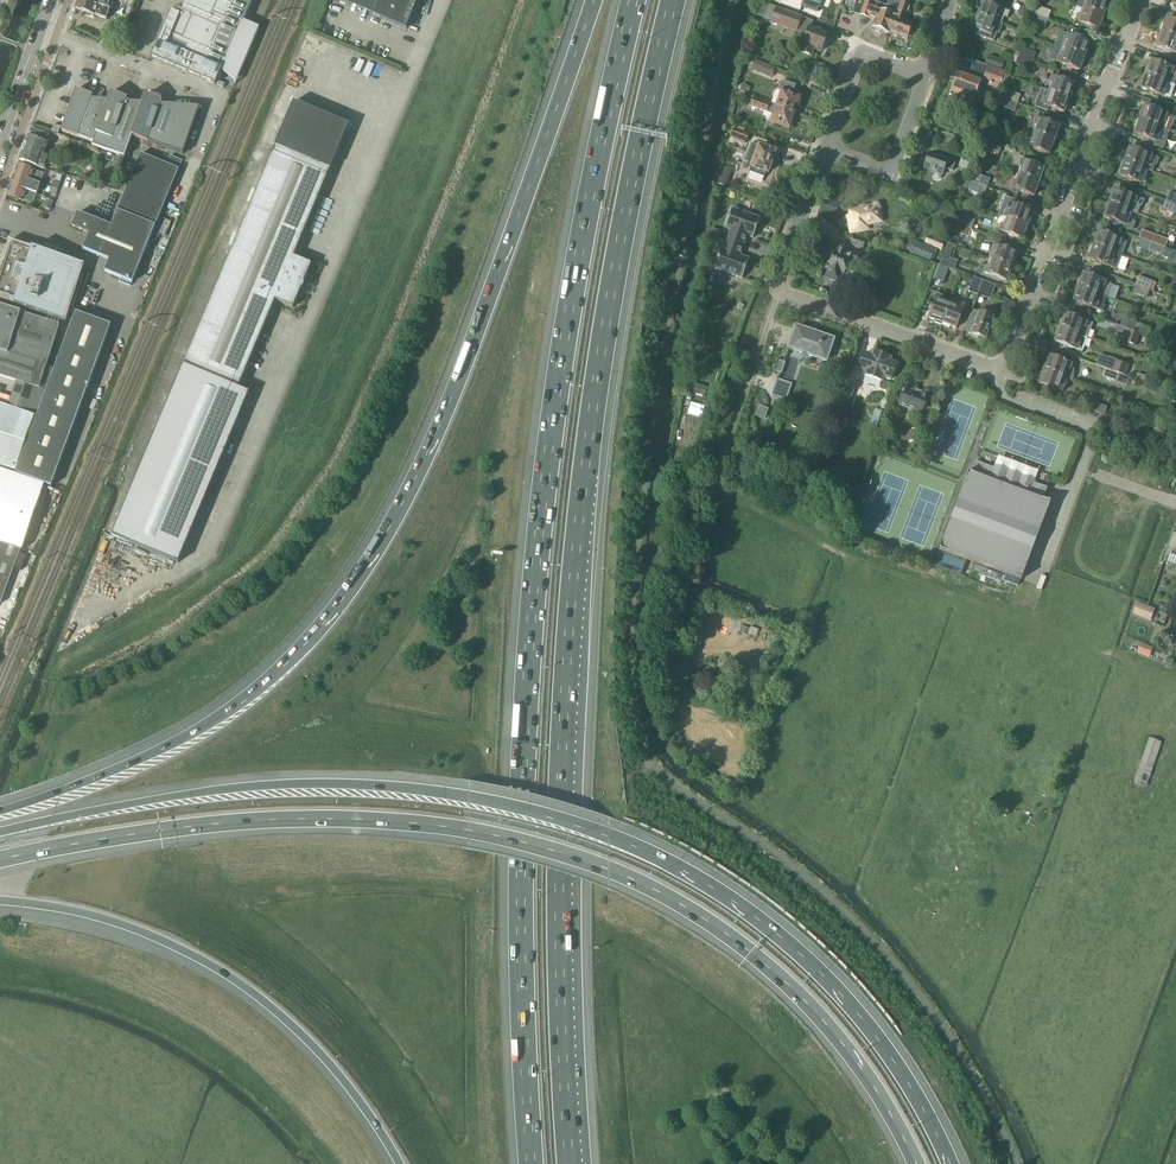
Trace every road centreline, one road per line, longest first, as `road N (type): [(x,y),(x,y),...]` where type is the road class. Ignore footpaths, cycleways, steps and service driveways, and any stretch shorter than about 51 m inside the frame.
road 1 (motorway): [(568,1163),(559,884),(573,576),(614,268),(673,0)]
road 2 (motorway): [(634,0),(579,255),(534,585),(521,934),(532,1163)]
road 3 (motorway): [(950,1163),(894,1060),(823,975),(712,888),(573,822),(399,786),(332,783),(207,791),(0,832)]
road 4 (motorway): [(592,0),(489,298),(432,432),(381,533),(313,629),(187,732),(0,812)]
road 5 (motorway): [(0,861),(131,835),(276,820),(415,824),(576,858),(680,905),(796,993),(876,1089),(916,1163)]
road 6 (residential): [(1137,0),(1003,371),(772,292)]
road 7 (motorway): [(0,901),(116,921),(231,975),(322,1055),(400,1163)]
road 8 (residential): [(925,76),(859,51),(824,149)]
road 9 (residential): [(824,149),(889,173),(925,76)]
road 10 (residential): [(824,149),(772,292)]
road 11 (secondary): [(0,137),(49,0)]

